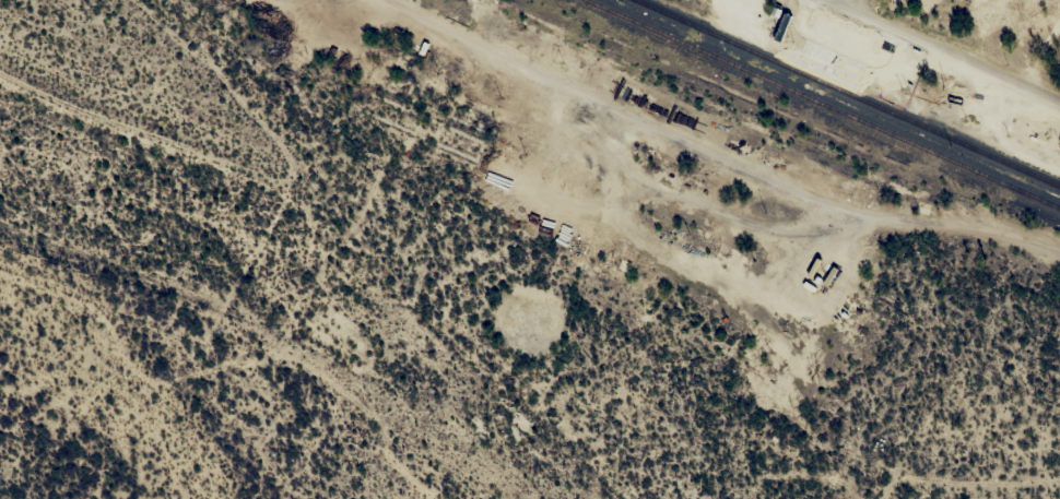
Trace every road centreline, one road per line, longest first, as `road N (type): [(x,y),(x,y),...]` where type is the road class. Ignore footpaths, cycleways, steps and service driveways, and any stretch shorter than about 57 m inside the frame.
road 1 (residential): [(1059,101),(826,0)]

